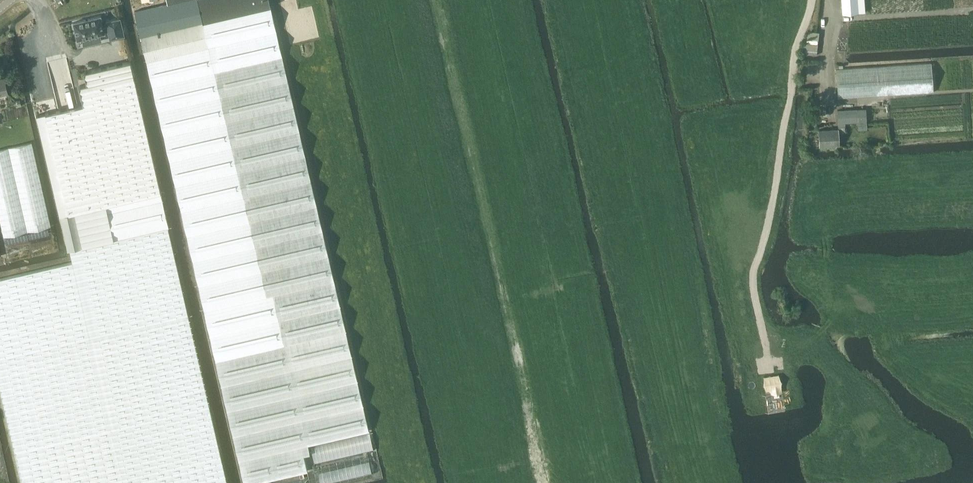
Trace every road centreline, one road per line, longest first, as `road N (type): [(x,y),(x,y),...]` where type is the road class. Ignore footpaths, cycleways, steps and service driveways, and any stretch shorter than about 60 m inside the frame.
road 1 (track): [(770,369),(753,274),(811,0)]
road 2 (track): [(823,20),(972,10)]

